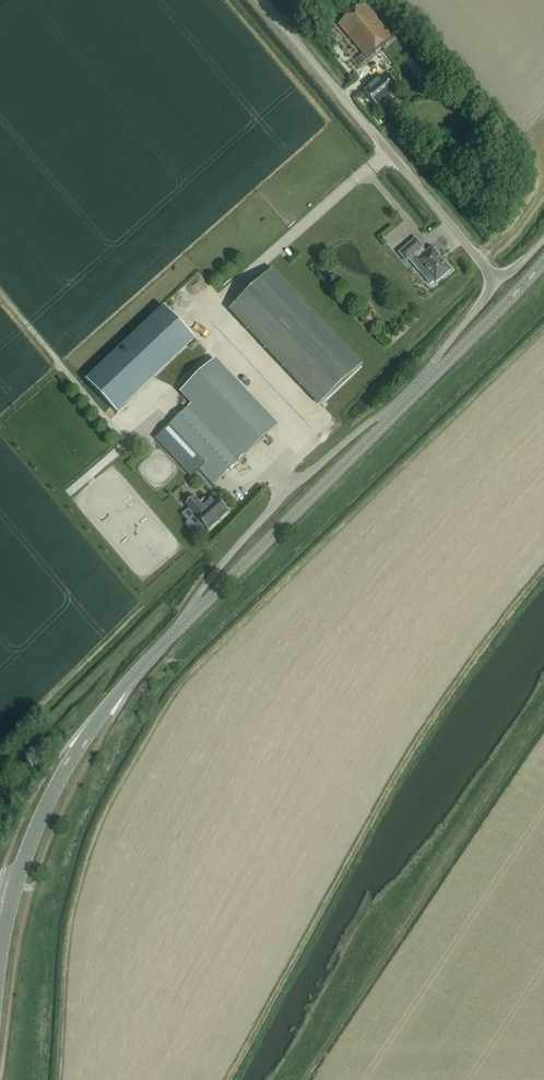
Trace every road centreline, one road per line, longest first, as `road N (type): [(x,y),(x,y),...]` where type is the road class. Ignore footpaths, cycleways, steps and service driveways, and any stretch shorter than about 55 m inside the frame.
road 1 (tertiary): [(15,880),(47,799),(123,685),(436,375)]
road 2 (unclassified): [(490,279),(253,0)]
road 3 (tertiary): [(436,375),(543,260)]

